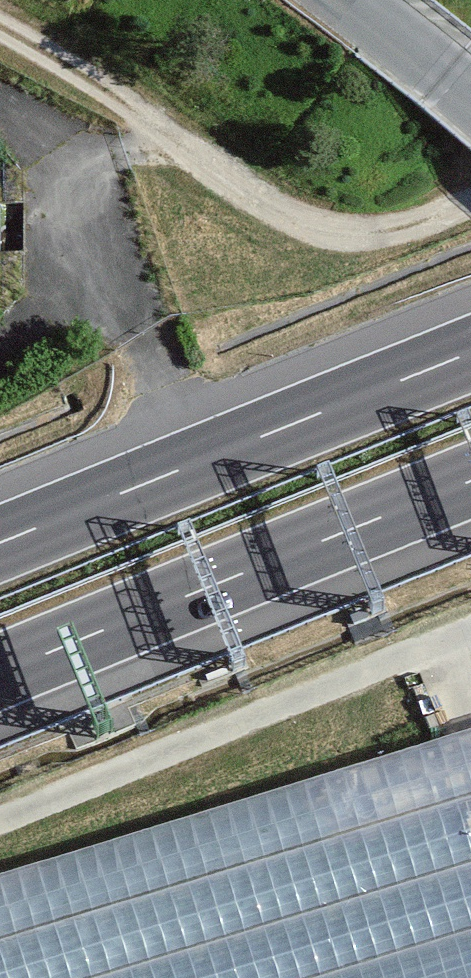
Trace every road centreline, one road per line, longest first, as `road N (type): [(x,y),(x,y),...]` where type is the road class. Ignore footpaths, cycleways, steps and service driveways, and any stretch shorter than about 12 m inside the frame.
road 1 (track): [(0,27),(310,225),(389,231),(470,203)]
road 2 (motorway): [(0,673),(470,481)]
road 3 (track): [(470,630),(0,821)]
road 4 (motorway): [(470,353),(0,543)]
road 5 (tertiary): [(470,96),(348,0)]

